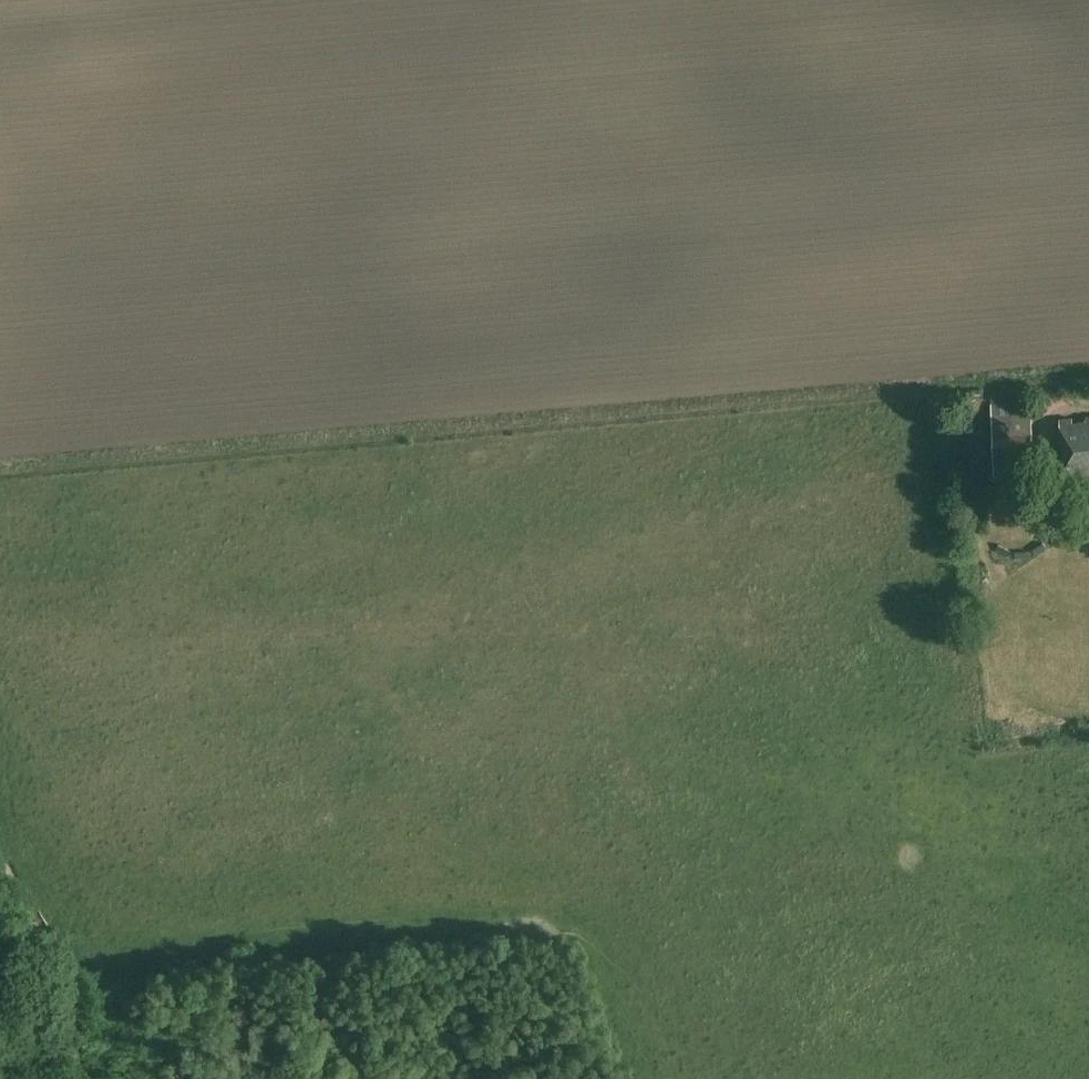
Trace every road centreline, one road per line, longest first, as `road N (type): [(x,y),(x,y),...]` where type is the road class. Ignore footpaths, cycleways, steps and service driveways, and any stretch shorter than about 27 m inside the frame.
road 1 (track): [(0,877),(83,1040),(77,1078)]

